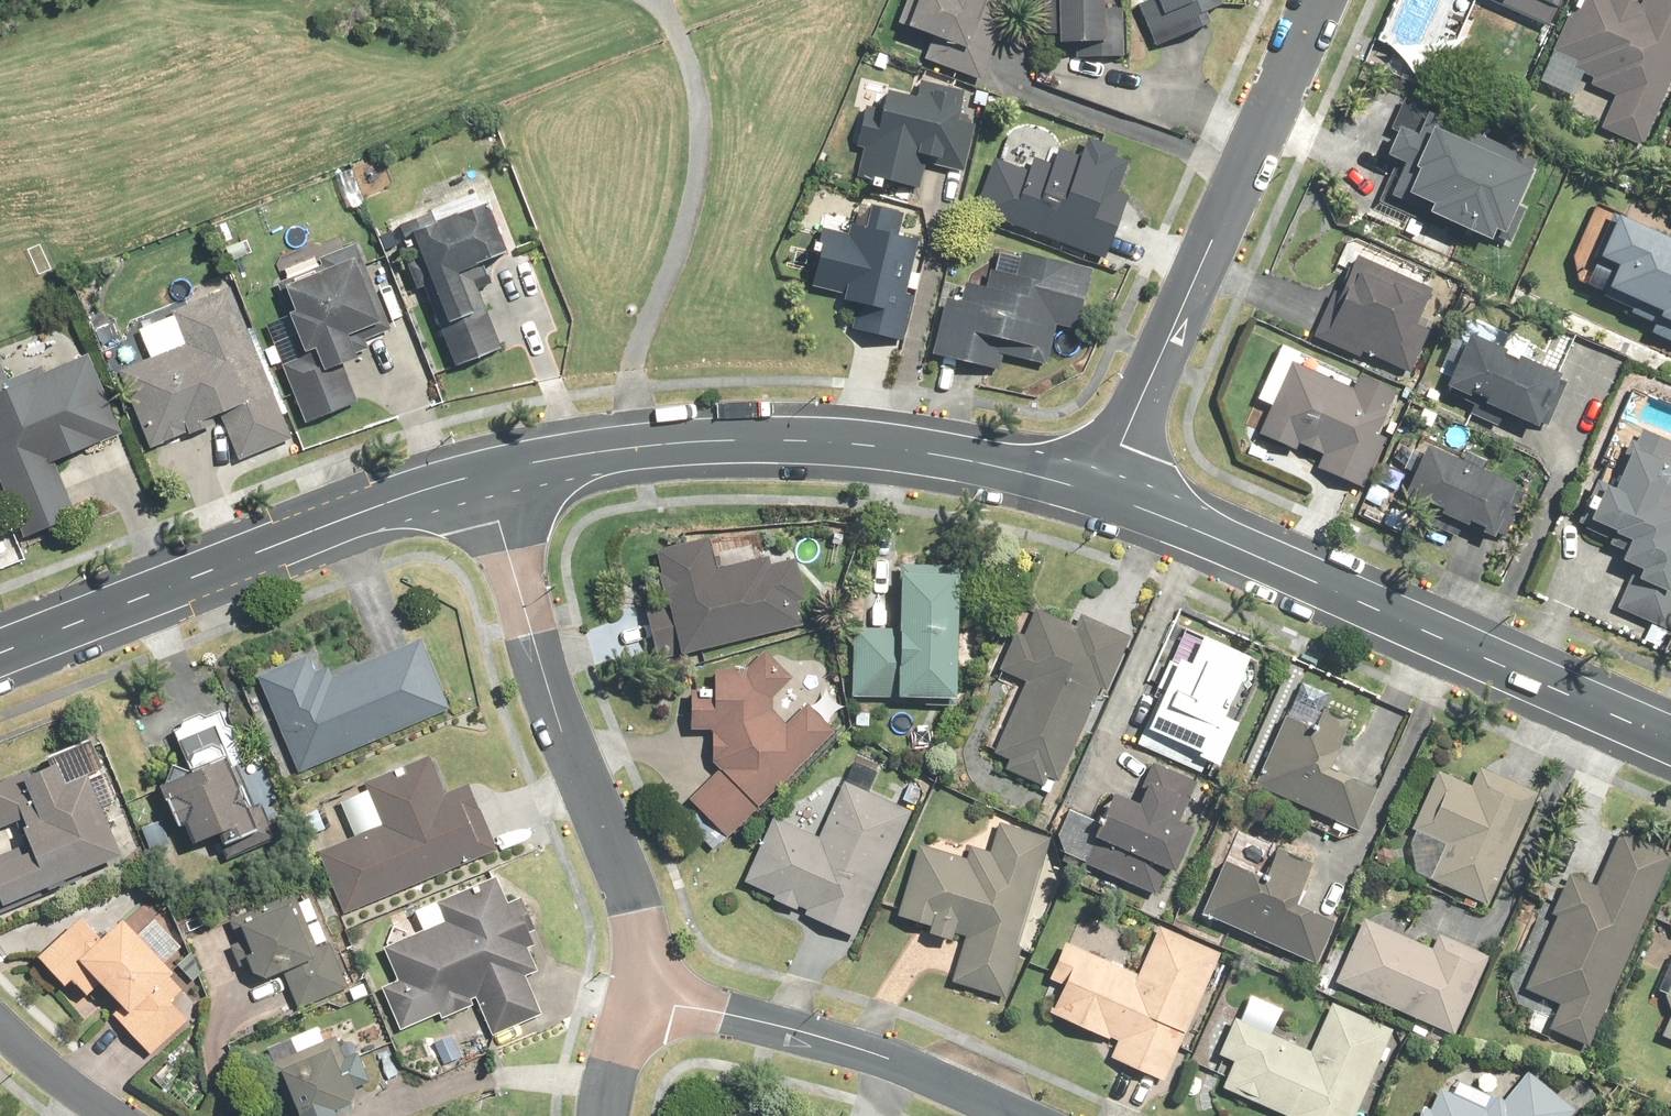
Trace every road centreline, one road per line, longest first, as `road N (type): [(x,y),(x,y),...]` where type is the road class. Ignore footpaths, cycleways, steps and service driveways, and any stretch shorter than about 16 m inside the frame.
road 1 (tertiary): [(1105,487),(822,442),(641,448),(479,476)]
road 2 (tertiary): [(1670,741),(1105,487)]
road 3 (residential): [(479,476),(650,989)]
road 4 (residential): [(1319,0),(1105,487)]
road 5 (tertiary): [(479,476),(384,504),(0,653)]
road 6 (residential): [(650,989),(873,1057),(1010,1115)]
road 7 (residential): [(0,1025),(113,1115)]
road 8 (residential): [(650,989),(599,1115)]

